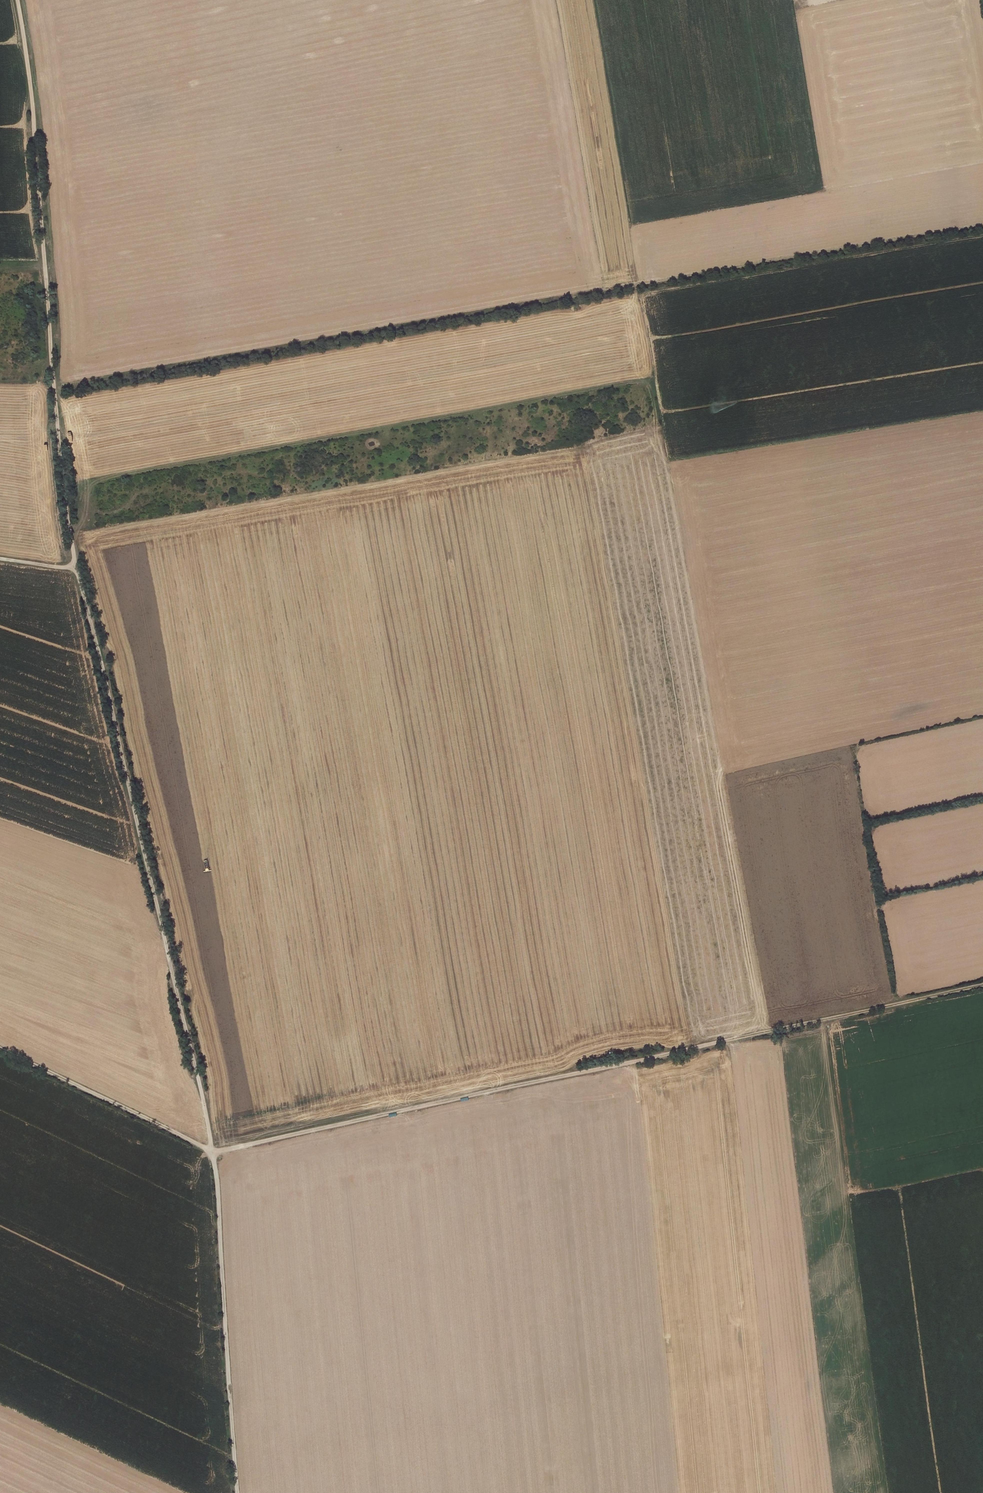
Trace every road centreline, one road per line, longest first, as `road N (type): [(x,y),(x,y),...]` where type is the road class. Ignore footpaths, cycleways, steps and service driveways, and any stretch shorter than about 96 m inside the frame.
road 1 (track): [(212,1153),(982,984)]
road 2 (track): [(212,1153),(74,568)]
road 3 (track): [(74,568),(37,137),(17,0)]
road 4 (track): [(238,1492),(212,1153)]
road 5 (track): [(212,1153),(0,1051)]

